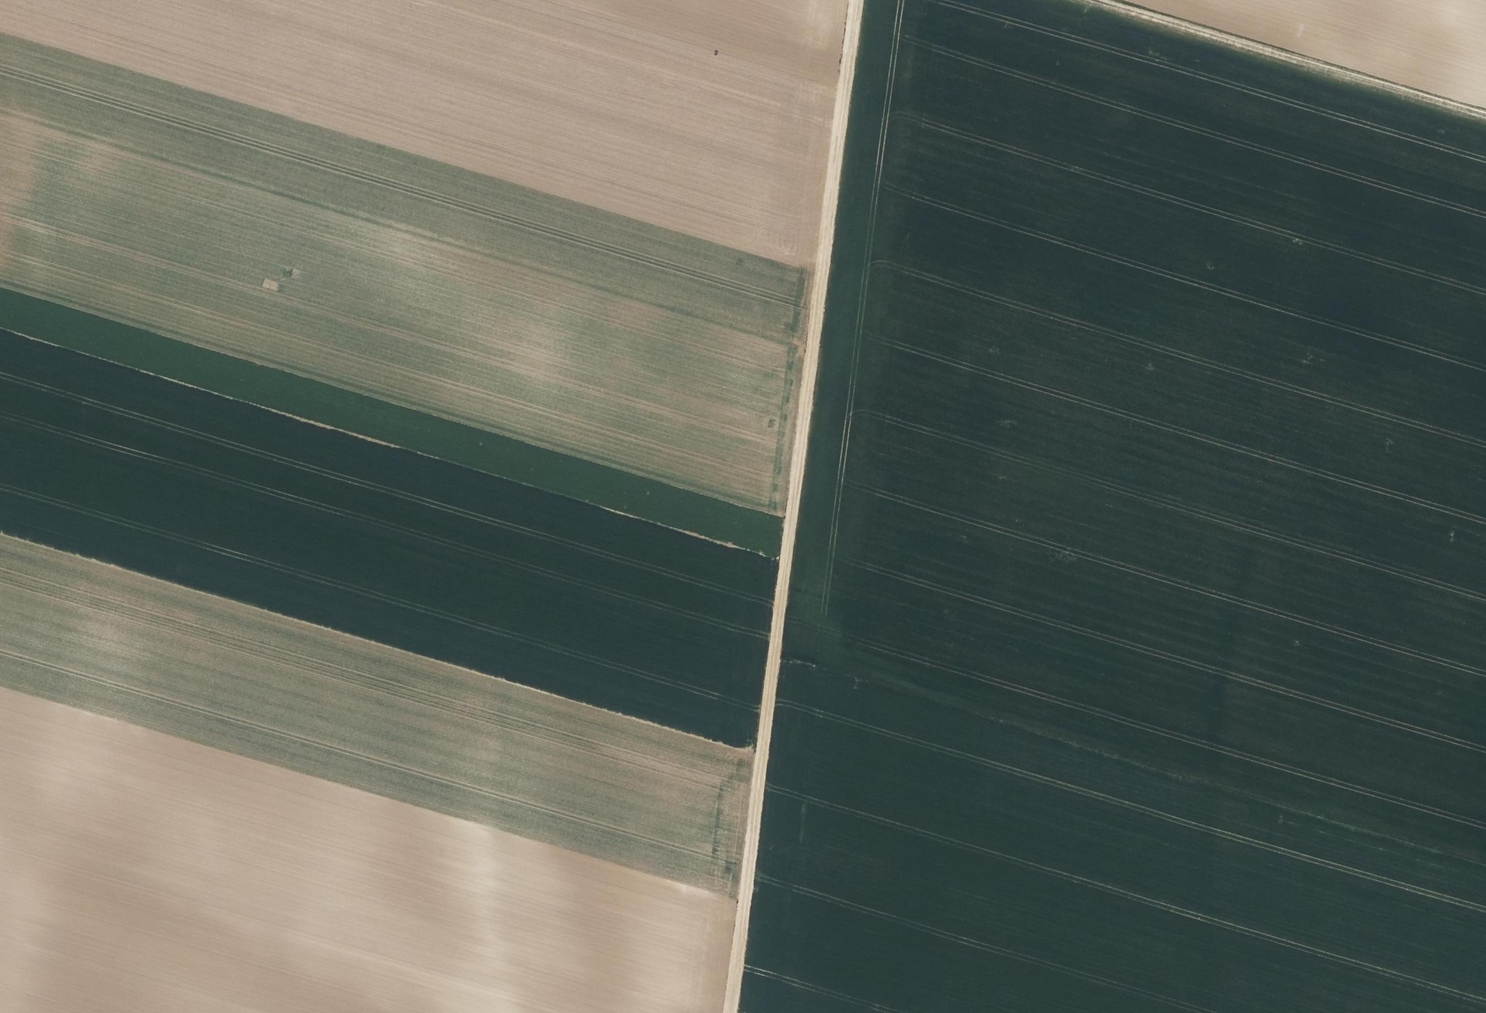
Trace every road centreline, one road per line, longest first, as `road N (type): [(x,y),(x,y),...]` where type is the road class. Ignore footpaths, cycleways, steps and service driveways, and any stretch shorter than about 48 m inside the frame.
road 1 (track): [(727,1012),(855,0)]
road 2 (track): [(1485,116),(1092,0)]

